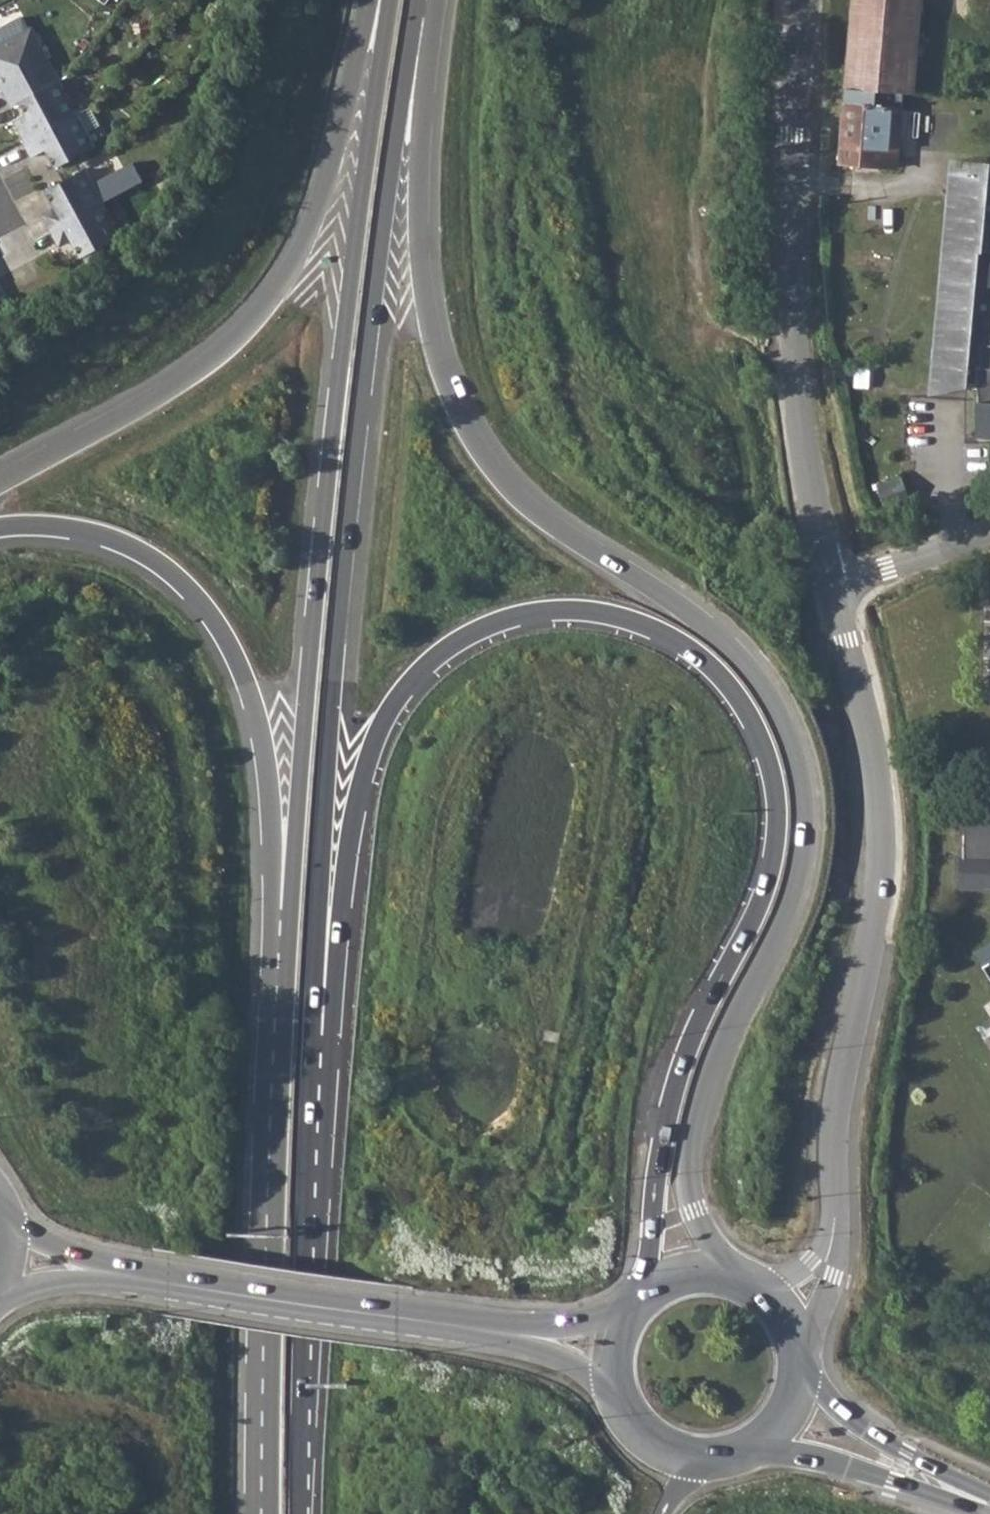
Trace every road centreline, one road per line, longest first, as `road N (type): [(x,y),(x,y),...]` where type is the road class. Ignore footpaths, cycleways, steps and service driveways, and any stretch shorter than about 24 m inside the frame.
road 1 (motorway): [(308,1156),(326,1126),(354,805),(380,729),(422,670),(463,639),(520,617),(578,609),(632,620),(678,642),(719,676),(753,726),(775,779),(772,850),(757,906),(677,1079),(645,1290)]
road 2 (primary): [(739,1277),(691,1200),(692,1135),(714,1058),(797,876),(801,771),(777,705),(727,642),(554,527),(510,488),(458,412),(422,275),(419,167),(434,19),(425,0)]
road 3 (motorway): [(308,1156),(330,726),(378,263),(418,0)]
road 4 (motorway): [(391,0),(334,429),(287,950)]
road 5 (unclassified): [(834,587),(879,789),(880,858),(873,928),(832,1113),(831,1235),(819,1268),(785,1315)]
road 6 (primary): [(368,0),(313,223),(279,296),(236,342),(169,392),(0,485)]
road 7 (unclassified): [(806,0),(794,68),(790,333),(801,438),(834,587)]
road 8 (motorway): [(0,535),(45,531),(110,543),(169,575),(233,646),(256,719),(269,793),(273,906),(287,950)]
road 9 (motorway): [(287,950),(270,1513)]
road 10 (secondary): [(115,1279),(504,1341)]
road 11 (motorway): [(300,1513),(308,1156)]
road 12 (secondary): [(761,1443),(960,1493)]
road 13 (secondary): [(960,1493),(800,1370)]
road 14 (unclassified): [(834,587),(989,531)]
road 15 (secondary): [(631,1303),(579,1326),(504,1341)]
road 16 (secondary): [(504,1341),(615,1402)]

